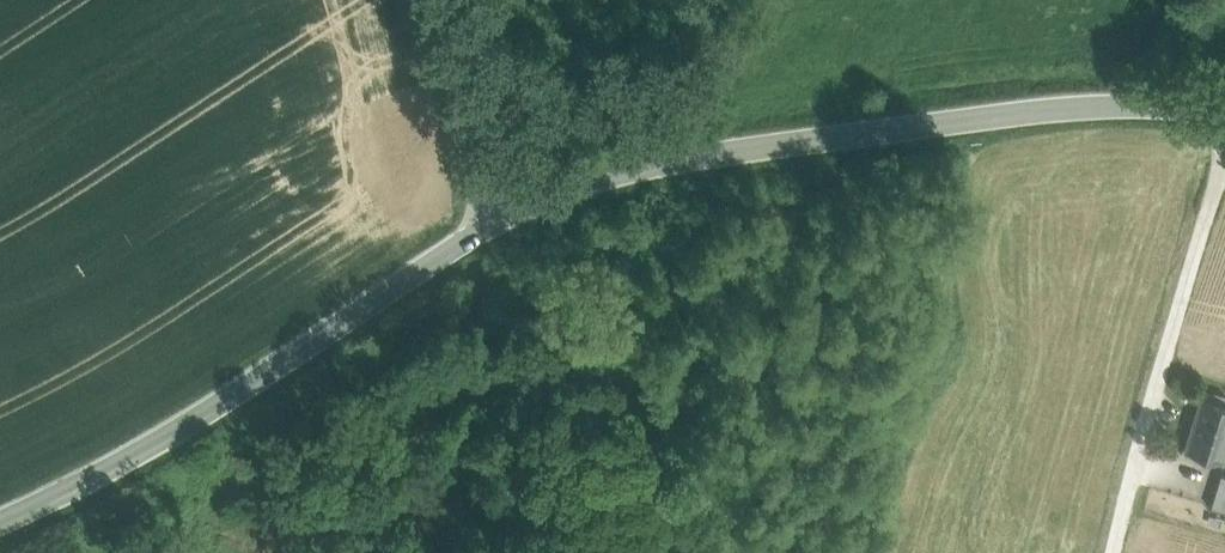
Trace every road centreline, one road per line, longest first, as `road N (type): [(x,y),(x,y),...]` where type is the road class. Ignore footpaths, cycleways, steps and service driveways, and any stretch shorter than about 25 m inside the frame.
road 1 (secondary): [(483,224),(663,157),(1109,104),(1224,113)]
road 2 (secondary): [(0,523),(114,469),(483,224)]
road 3 (track): [(1112,552),(1224,148)]
road 4 (unclassified): [(483,224),(423,0)]

